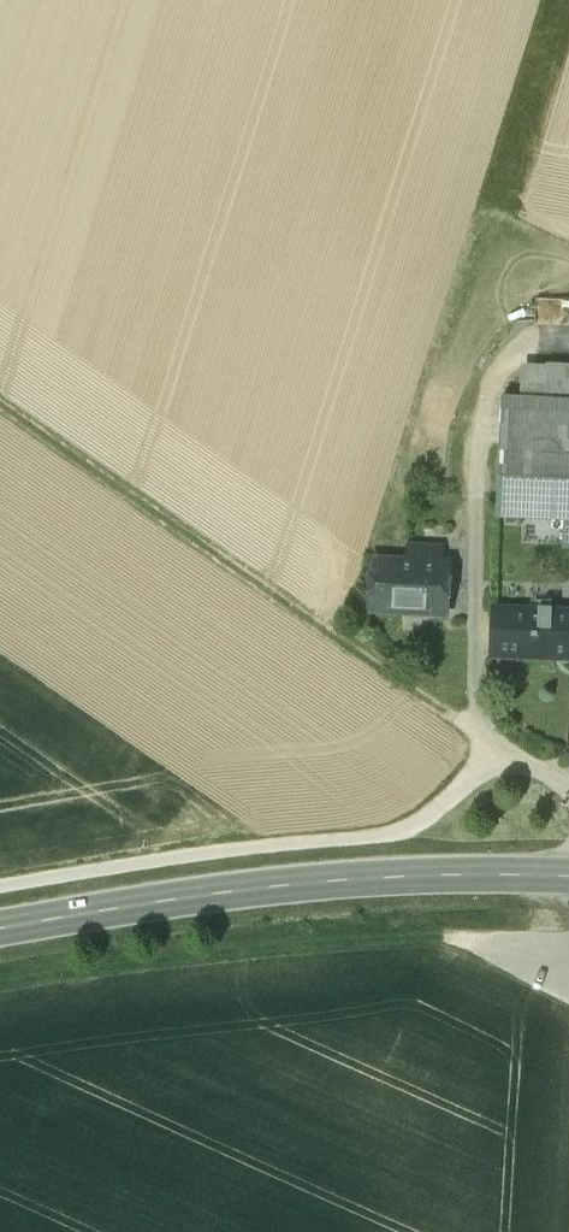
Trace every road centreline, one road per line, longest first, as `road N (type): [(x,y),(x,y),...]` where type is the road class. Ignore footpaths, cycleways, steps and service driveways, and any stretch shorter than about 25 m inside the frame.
road 1 (track): [(0,396),(503,746)]
road 2 (secondary): [(0,926),(294,875),(495,862),(568,866)]
road 3 (track): [(0,1009),(444,937)]

